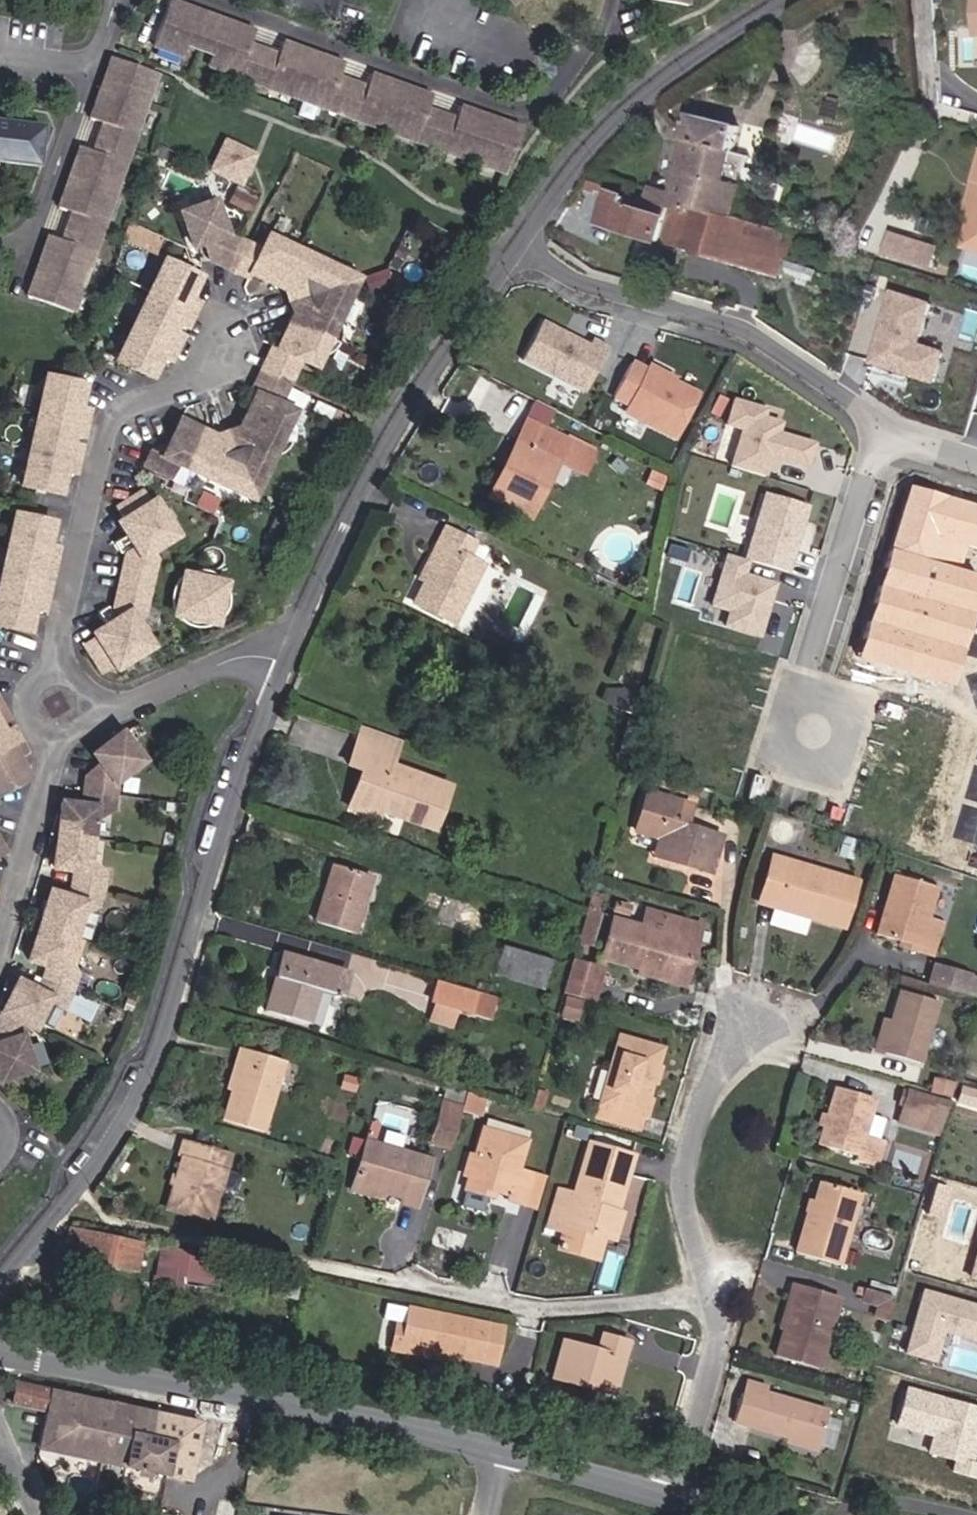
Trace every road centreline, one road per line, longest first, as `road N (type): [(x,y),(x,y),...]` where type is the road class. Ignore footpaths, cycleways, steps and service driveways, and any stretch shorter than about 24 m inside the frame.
road 1 (residential): [(284,666),(153,1057),(121,1119),(0,1285)]
road 2 (tertiary): [(0,1349),(503,1450)]
road 3 (residential): [(520,244),(440,363),(309,594),(284,666)]
road 4 (residential): [(56,704),(62,628),(106,424),(125,404),(206,380),(244,303)]
road 5 (residential): [(216,0),(519,102),(546,88),(589,44),(612,0)]
road 6 (residential): [(888,433),(745,331),(573,281),(520,244)]
road 7 (residential): [(714,1299),(526,1300),(315,1258)]
road 8 (residential): [(784,0),(687,63),(609,128),(520,244)]
road 9 (residential): [(888,433),(865,477),(804,673),(798,722)]
road 10 (residential): [(741,1031),(699,1103),(681,1196),(714,1299)]
road 11 (residential): [(0,245),(16,243),(32,228),(116,0)]
road 12 (residential): [(284,666),(232,659),(136,699),(56,704)]
road 13 (residential): [(56,704),(48,766),(0,929)]
road 14 (residential): [(714,1299),(668,1492)]
road 15 (tertiary): [(503,1450),(668,1492)]

